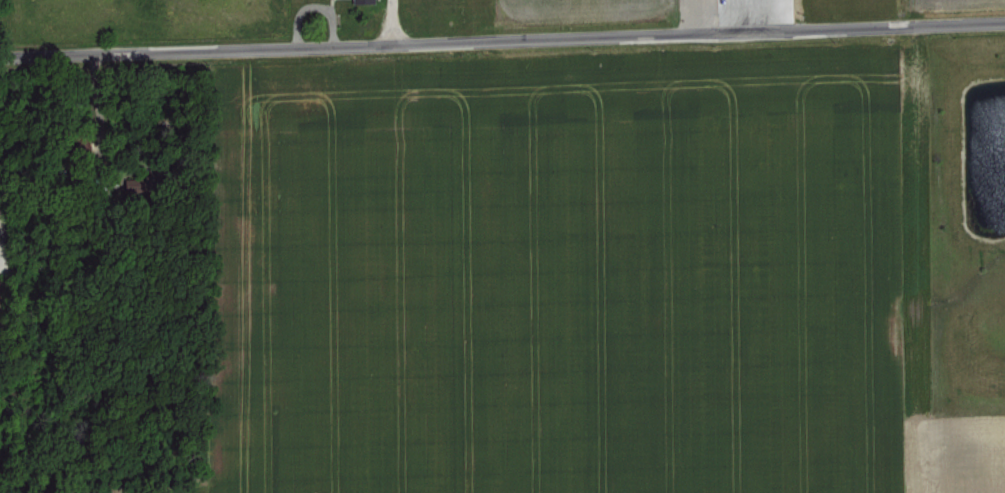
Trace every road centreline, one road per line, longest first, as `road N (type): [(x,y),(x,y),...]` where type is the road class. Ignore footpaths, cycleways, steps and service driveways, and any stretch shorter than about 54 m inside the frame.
road 1 (residential): [(0,54),(1004,21)]

